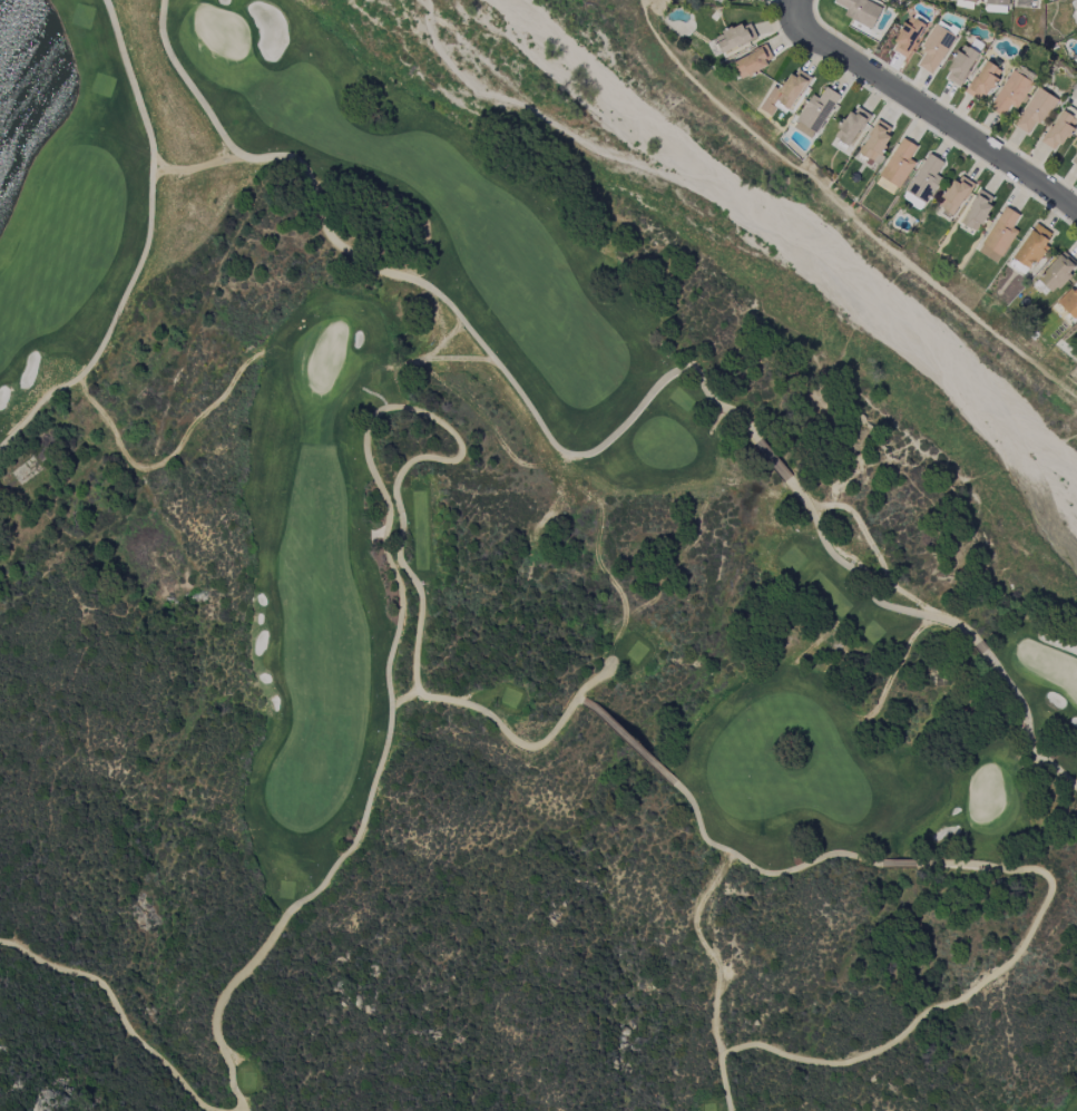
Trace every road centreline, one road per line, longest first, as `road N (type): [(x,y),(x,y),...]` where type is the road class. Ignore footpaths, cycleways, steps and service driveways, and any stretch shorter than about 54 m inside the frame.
road 1 (residential): [(797,0),(803,30),(1076,216)]

